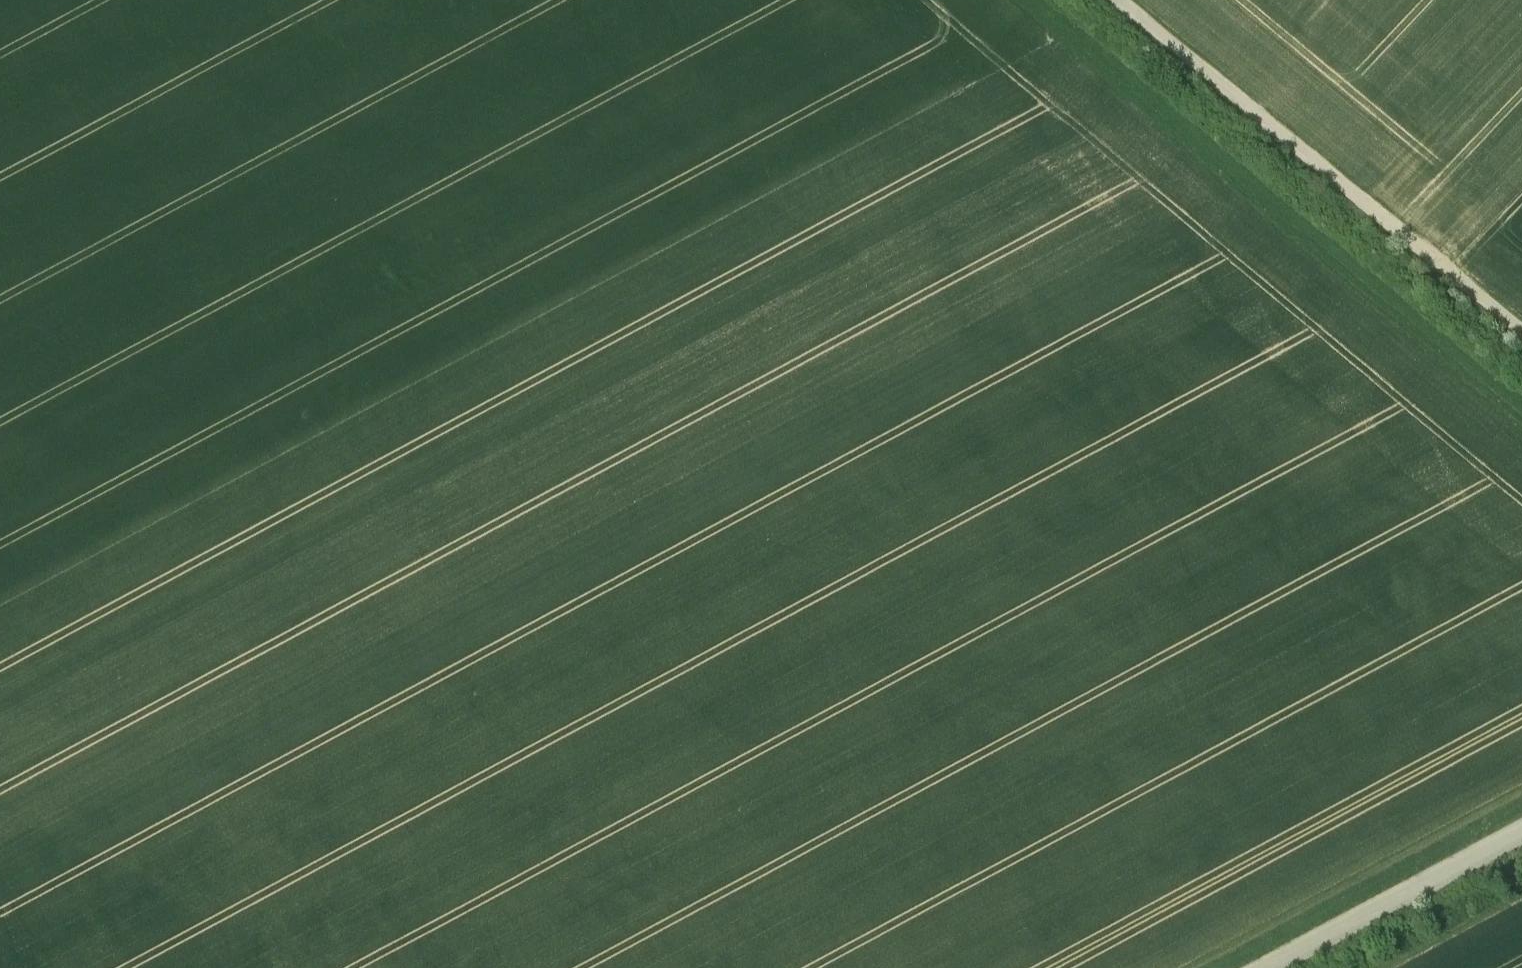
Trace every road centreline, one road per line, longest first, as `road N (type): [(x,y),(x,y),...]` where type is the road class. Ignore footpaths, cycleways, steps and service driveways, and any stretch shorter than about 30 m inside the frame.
road 1 (track): [(1120,0),(1521,333)]
road 2 (track): [(1521,832),(1275,967)]

